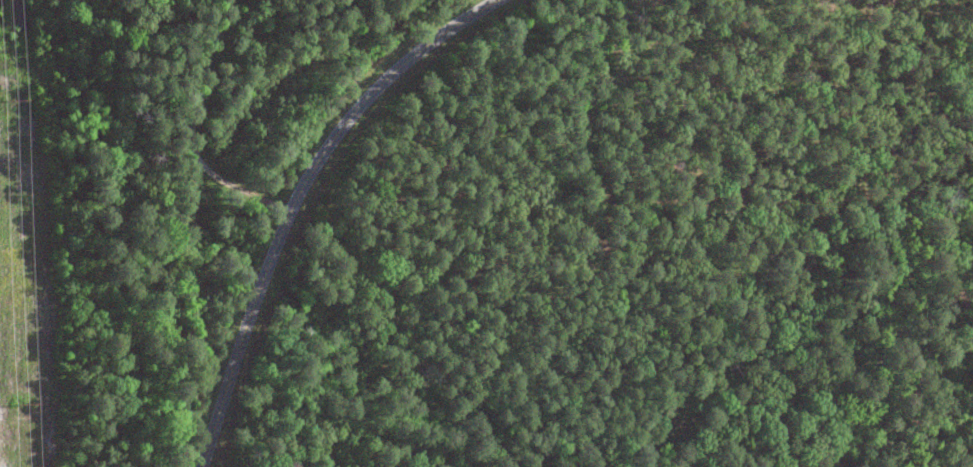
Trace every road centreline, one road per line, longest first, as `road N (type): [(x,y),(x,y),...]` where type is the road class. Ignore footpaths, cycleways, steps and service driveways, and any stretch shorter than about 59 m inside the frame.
road 1 (residential): [(218,466),(206,239),(215,162),(285,89),(456,0)]

